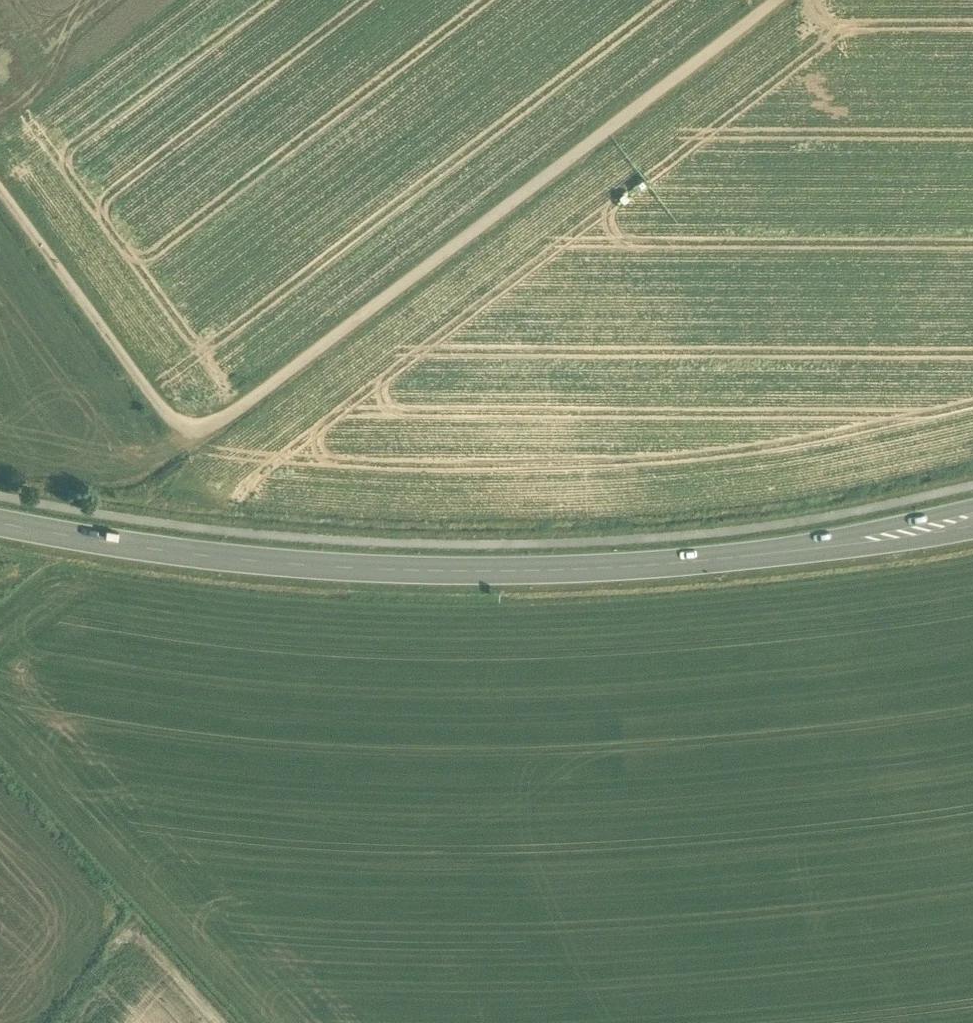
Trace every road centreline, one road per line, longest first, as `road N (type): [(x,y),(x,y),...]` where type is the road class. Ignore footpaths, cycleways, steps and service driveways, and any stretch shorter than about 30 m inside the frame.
road 1 (track): [(774,0),(223,421),(196,430),(171,420),(0,185)]
road 2 (secondary): [(972,517),(713,558),(553,568),(253,559),(0,521)]

